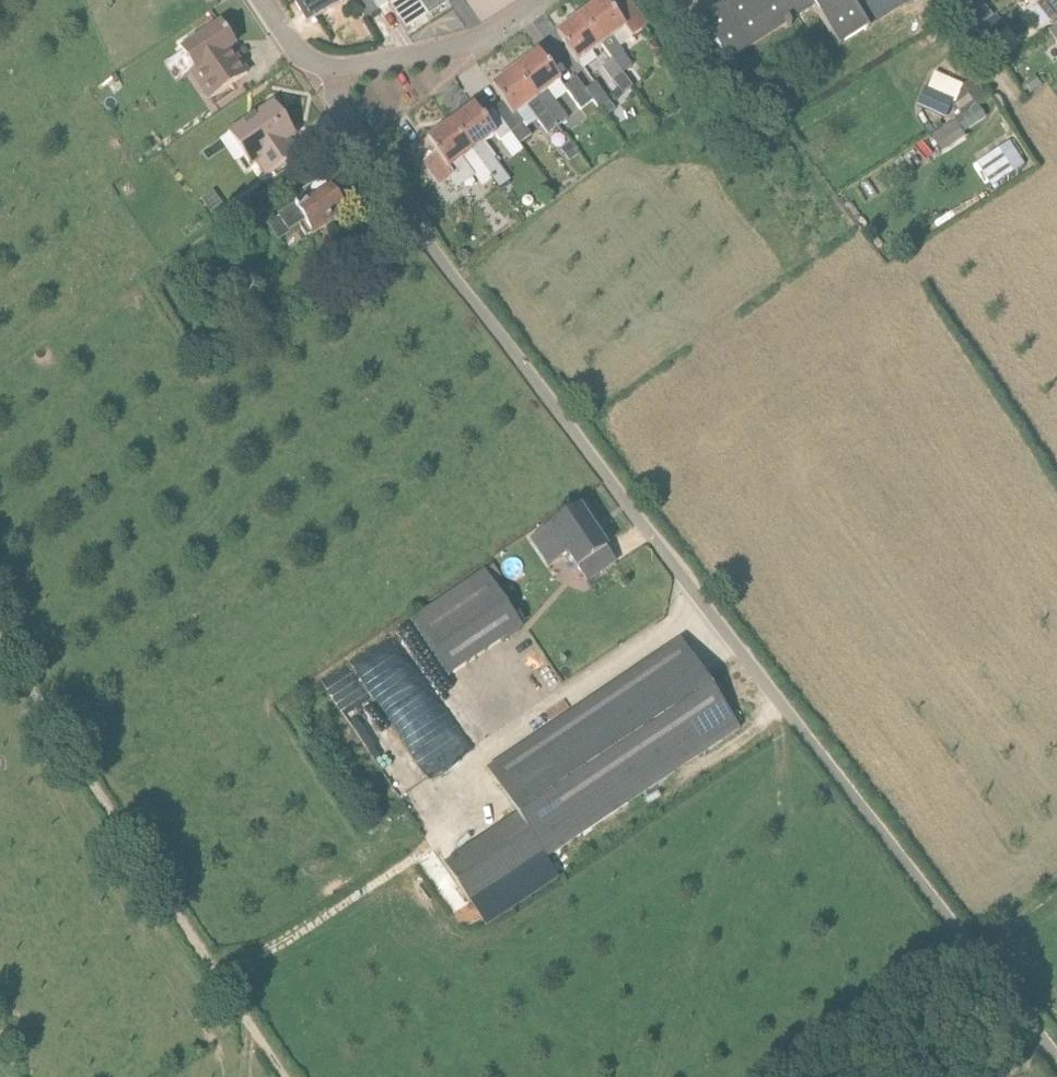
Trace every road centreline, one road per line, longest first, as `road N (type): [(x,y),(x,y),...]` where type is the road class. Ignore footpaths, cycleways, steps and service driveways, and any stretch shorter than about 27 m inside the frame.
road 1 (unclassified): [(1056,1058),(452,274)]
road 2 (track): [(284,1076),(0,641)]
road 3 (residential): [(452,274),(337,107),(334,67)]
road 4 (residential): [(334,67),(456,43),(534,0)]

